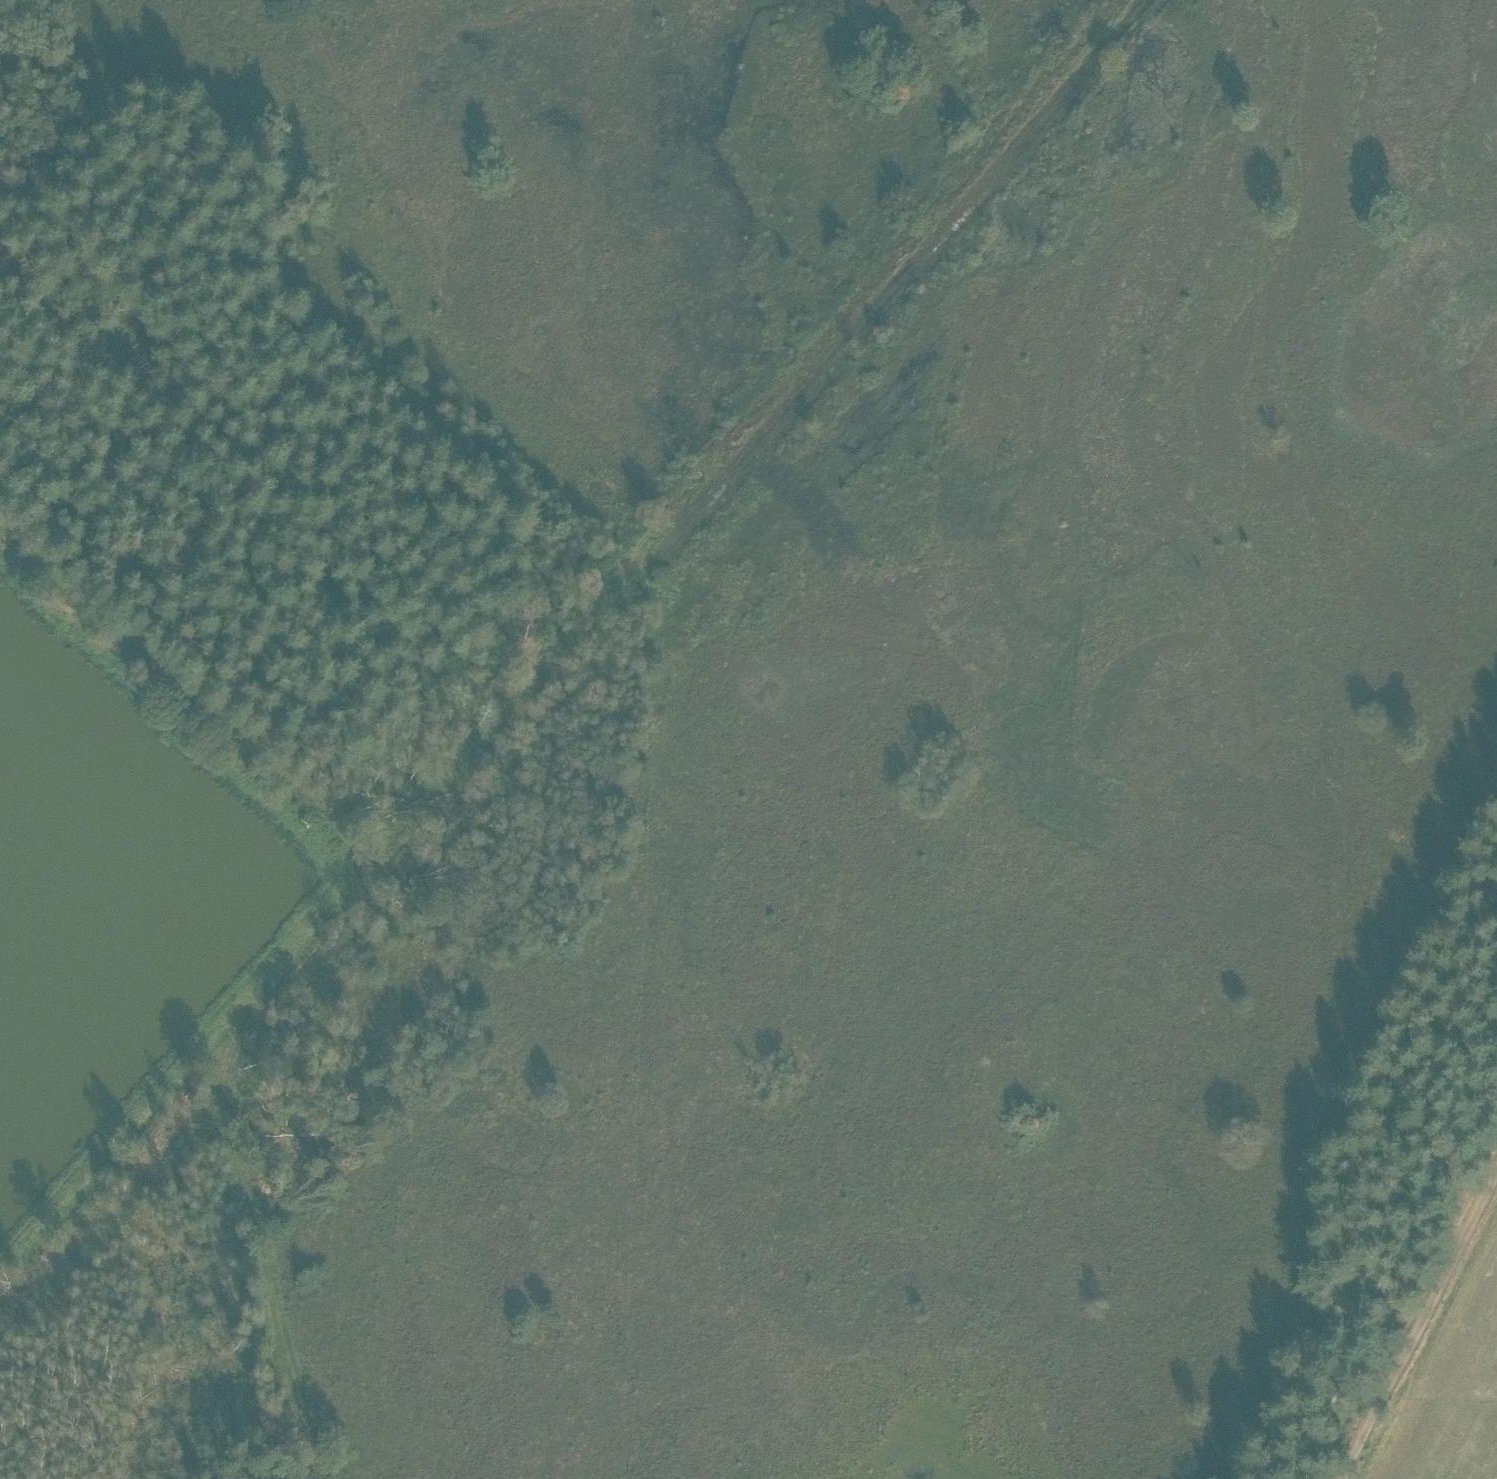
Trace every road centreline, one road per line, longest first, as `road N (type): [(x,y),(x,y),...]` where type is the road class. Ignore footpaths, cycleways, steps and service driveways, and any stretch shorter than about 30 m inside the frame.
road 1 (track): [(1496,1150),(1322,1478)]

